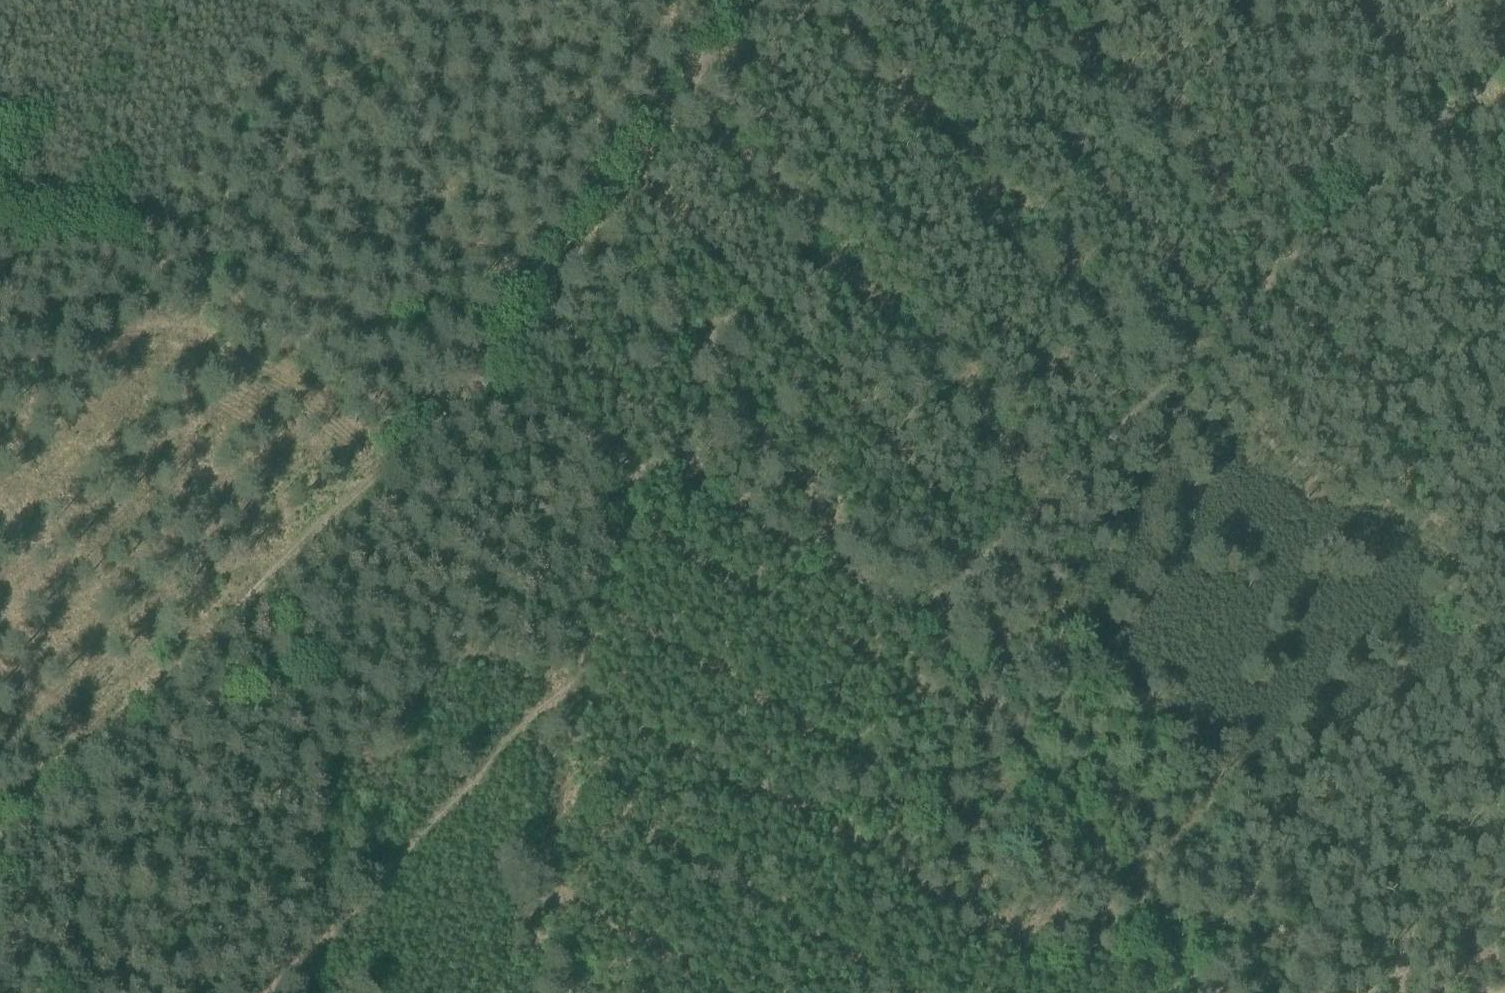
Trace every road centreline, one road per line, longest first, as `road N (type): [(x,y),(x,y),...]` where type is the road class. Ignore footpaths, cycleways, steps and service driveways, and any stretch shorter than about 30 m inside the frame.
road 1 (track): [(474,377),(925,614)]
road 2 (track): [(0,238),(73,246),(261,297),(445,358),(474,377)]
road 3 (track): [(925,614),(1211,992)]

